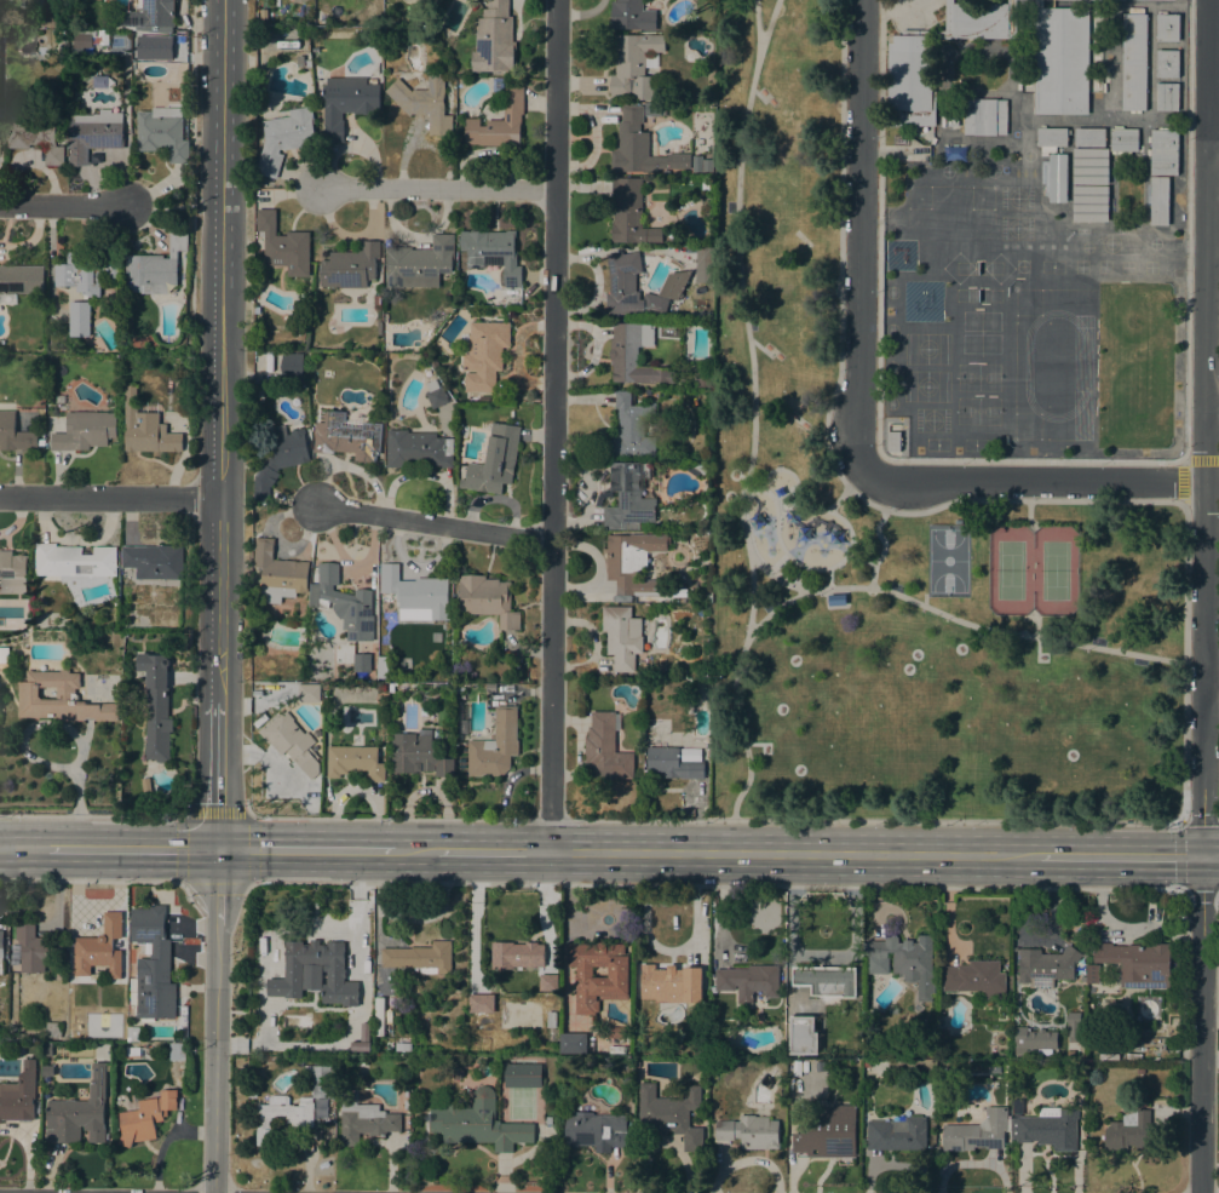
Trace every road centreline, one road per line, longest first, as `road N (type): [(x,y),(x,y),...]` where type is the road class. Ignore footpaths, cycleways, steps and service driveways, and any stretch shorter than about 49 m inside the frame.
road 1 (residential): [(1201,1192),(1207,0)]
road 2 (residential): [(550,853),(556,0)]
road 3 (primary): [(1040,856),(550,853)]
road 4 (residential): [(863,471),(852,441),(862,0)]
road 5 (secondary): [(219,375),(222,0)]
road 6 (residential): [(1203,482),(918,484),(863,471)]
road 7 (secondary): [(219,701),(219,375)]
road 8 (tertiary): [(214,1192),(218,927)]
road 9 (residential): [(554,538),(318,505)]
road 10 (residential): [(557,191),(329,188)]
road 11 (residential): [(219,497),(0,497)]
road 12 (primary): [(392,851),(218,849)]
road 13 (primary): [(218,849),(46,848)]
road 14 (primary): [(1202,858),(1040,856)]
road 15 (secondary): [(218,849),(219,701)]
road 16 (residential): [(0,205),(122,206)]

